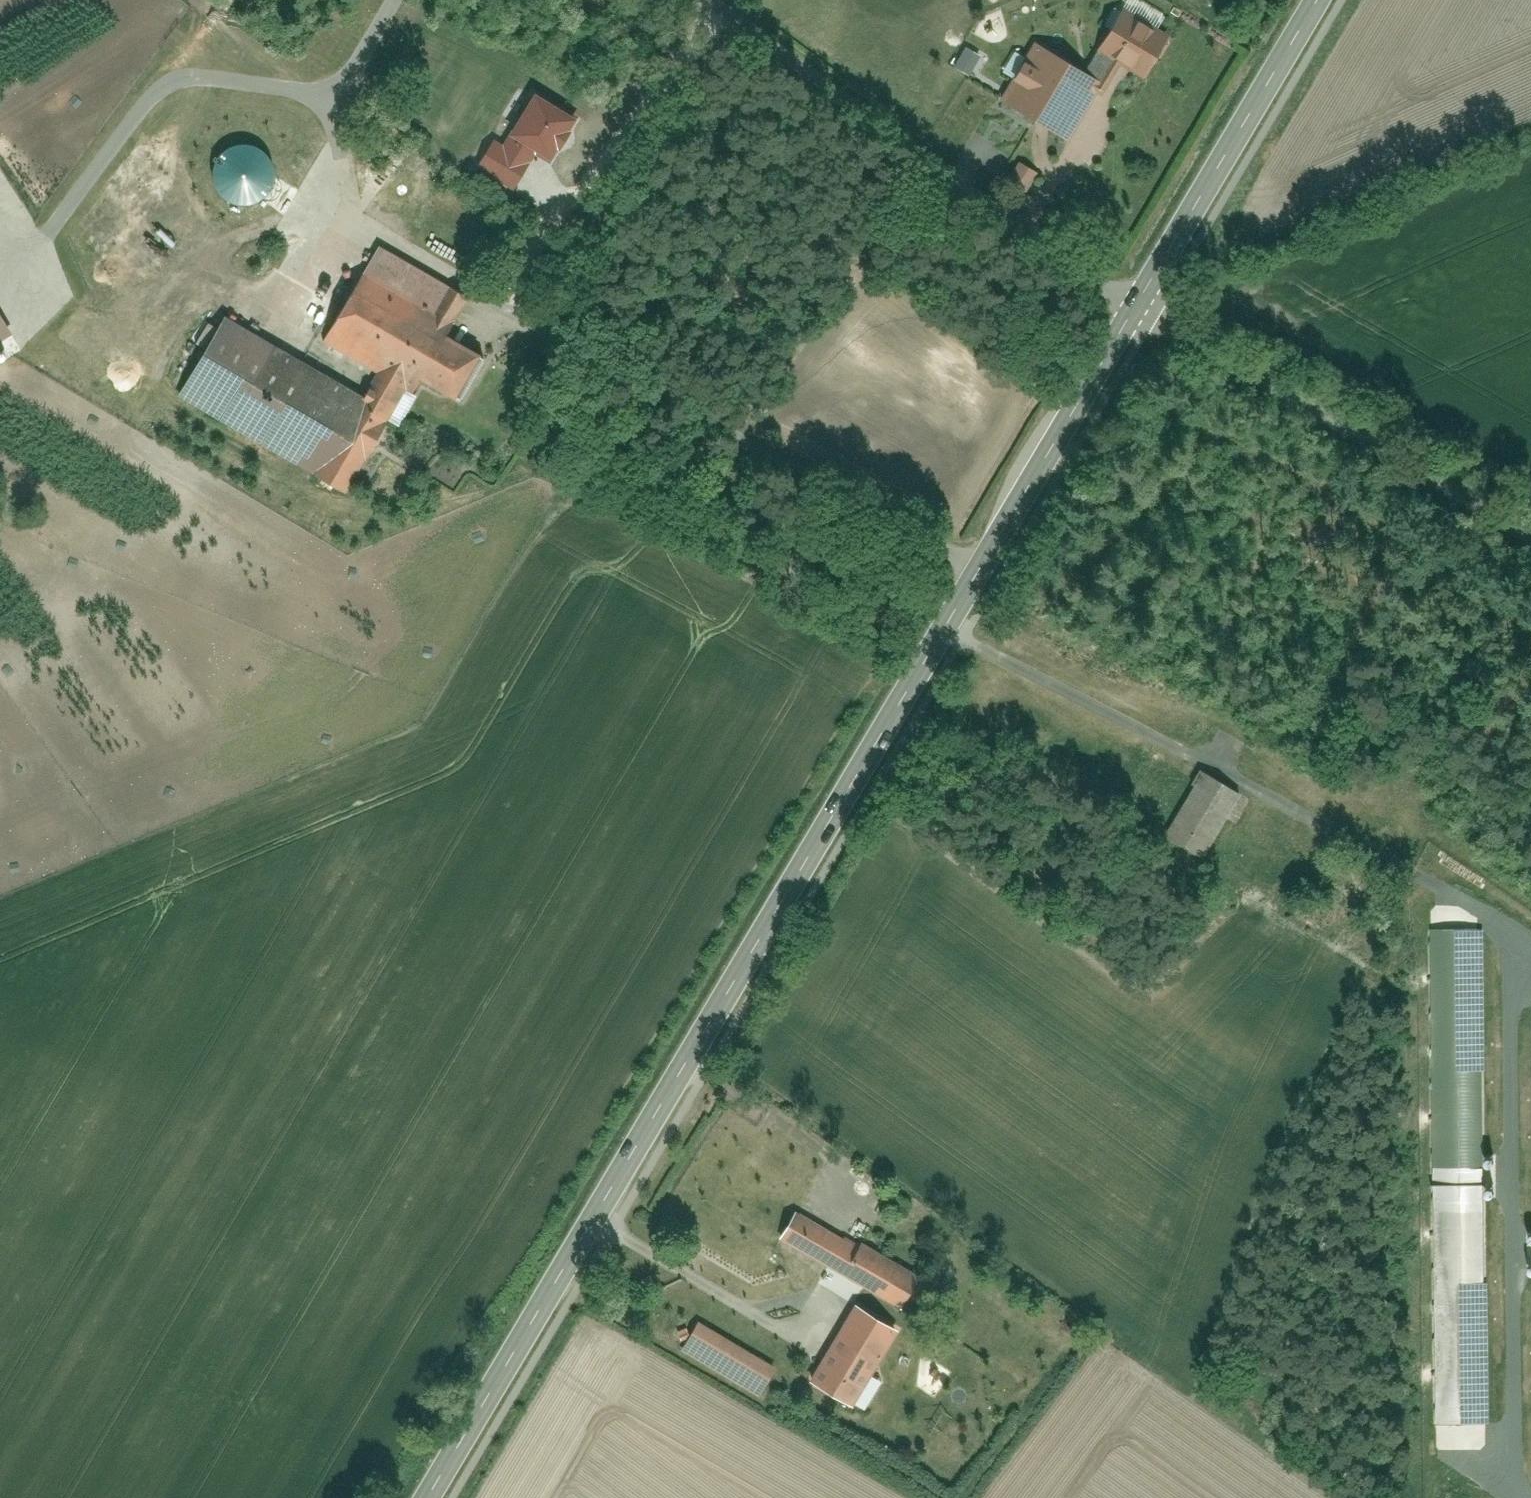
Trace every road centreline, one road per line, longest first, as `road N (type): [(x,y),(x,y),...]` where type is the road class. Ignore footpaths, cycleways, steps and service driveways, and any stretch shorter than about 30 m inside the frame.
road 1 (secondary): [(425,1497),(1135,305)]
road 2 (unclassified): [(711,0),(1054,255),(1135,305)]
road 3 (unclassified): [(1530,529),(1135,305)]
road 4 (secondary): [(1135,305),(1313,0)]

